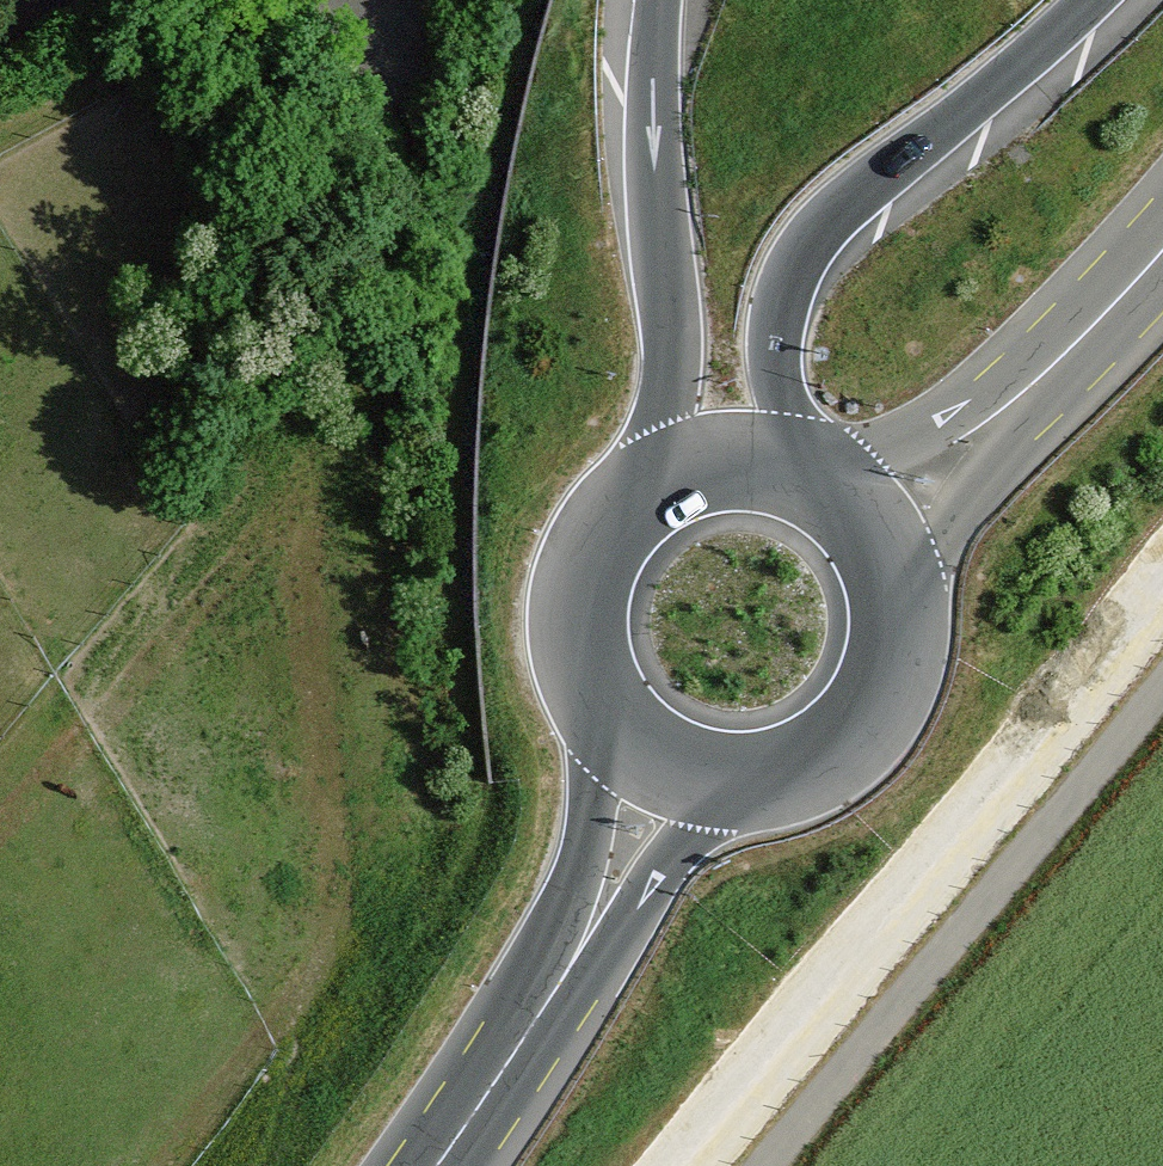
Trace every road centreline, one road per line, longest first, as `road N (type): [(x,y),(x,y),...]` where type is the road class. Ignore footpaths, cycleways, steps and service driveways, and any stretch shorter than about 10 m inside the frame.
road 1 (motorway): [(25,1165),(415,711),(724,283),(915,0)]
road 2 (motorway): [(748,0),(313,603),(0,958)]
road 3 (motorway): [(802,476),(774,338),(795,265),(836,219),(1103,0)]
road 4 (motorway): [(657,0),(654,163),(673,337),(659,482)]
road 5 (primary): [(441,1165),(591,947),(672,768)]
road 6 (primary): [(672,768),(718,781),(765,779),(810,764),(849,736),(877,699),(894,654),(896,607),(885,561),(861,521)]
road 7 (primary): [(1162,248),(1105,316),(993,420),(861,521)]
road 8 (primary): [(659,482),(619,514),(591,556),(578,604),(580,655),(598,702),(630,741),(672,768)]
road 9 (primary): [(802,476),(754,463),(705,465),(659,482)]

